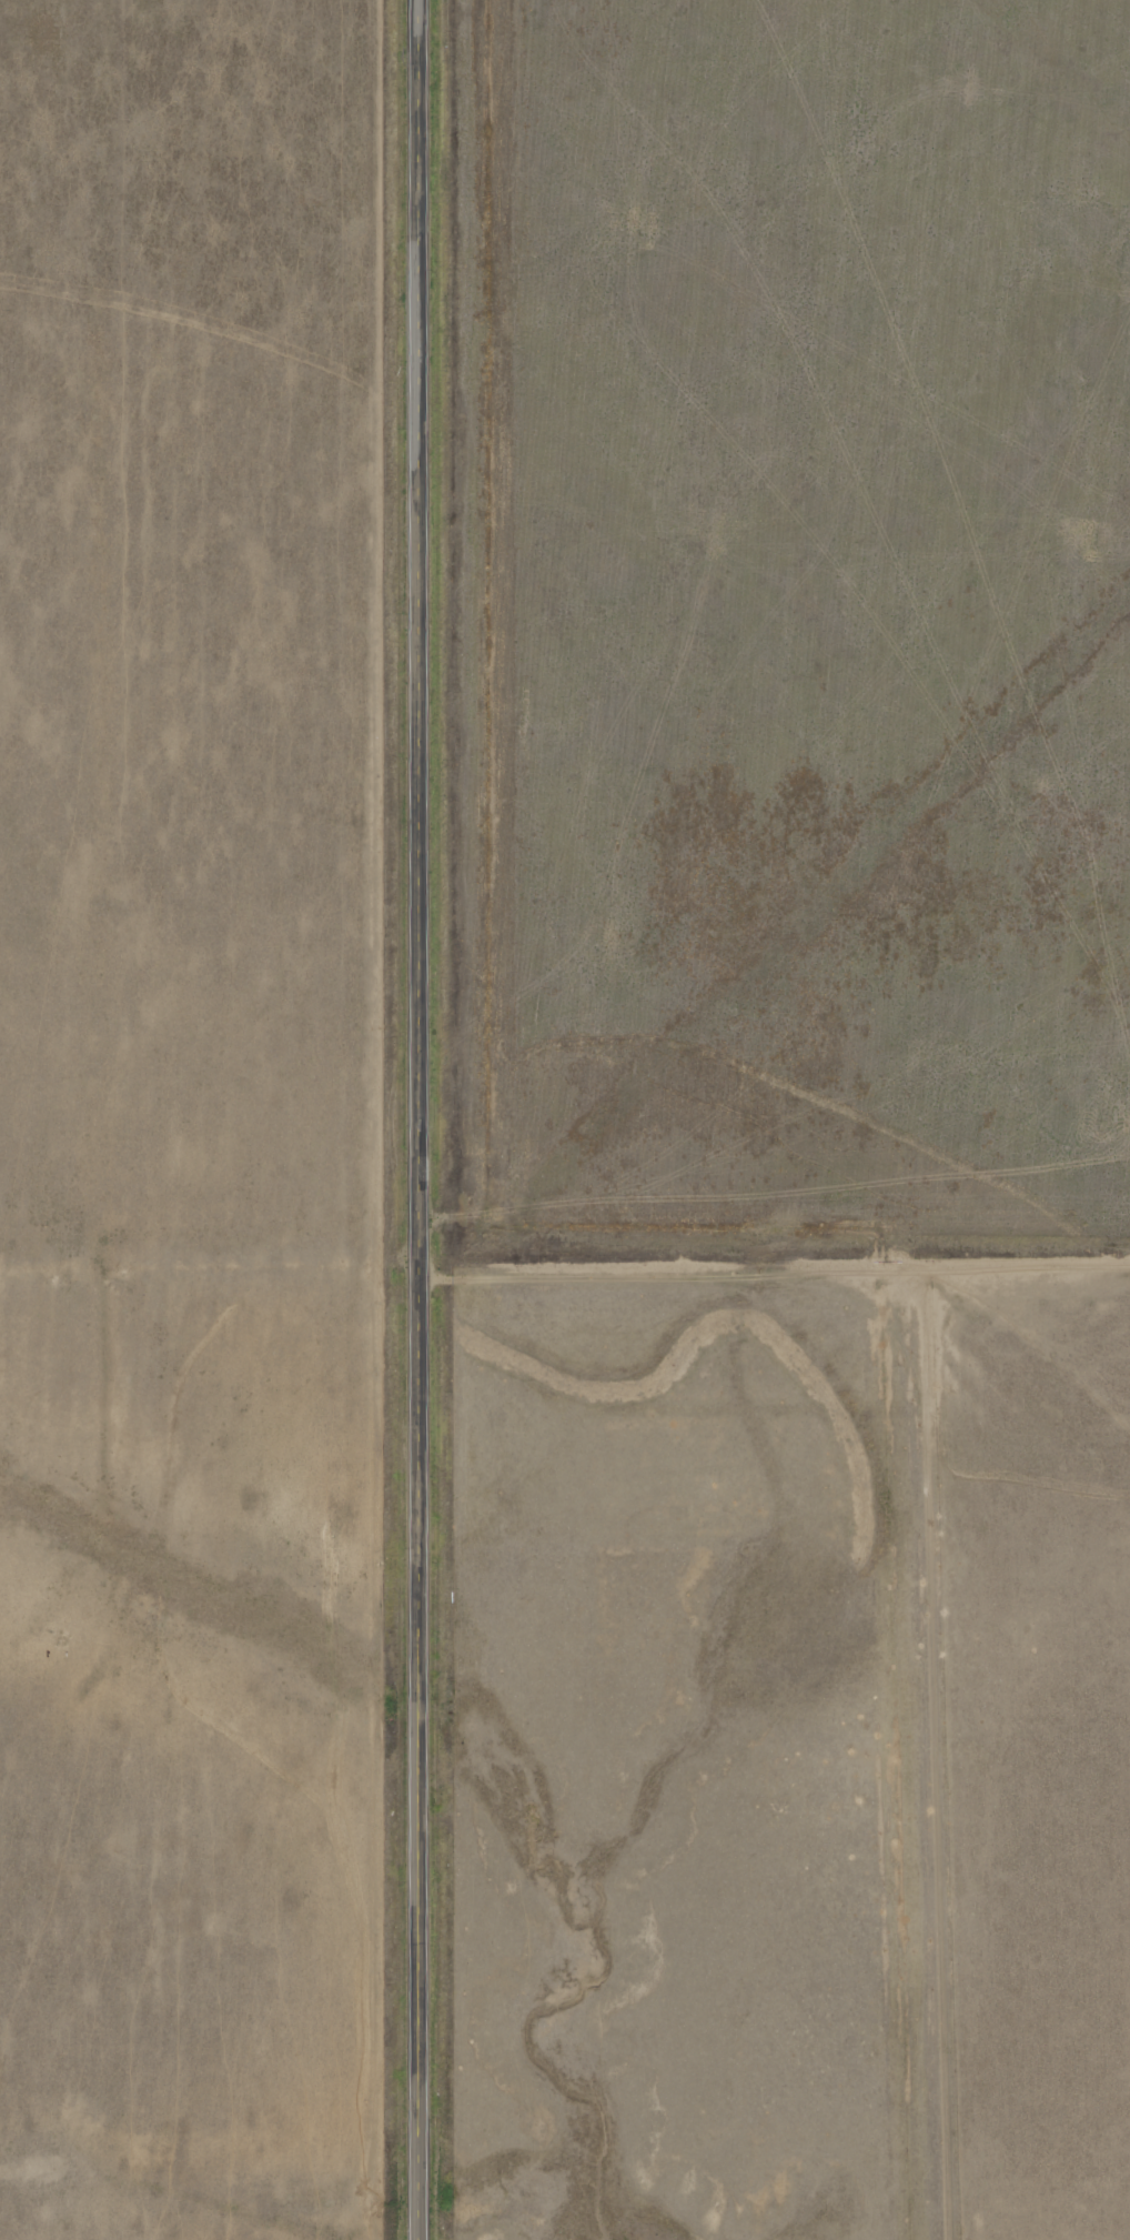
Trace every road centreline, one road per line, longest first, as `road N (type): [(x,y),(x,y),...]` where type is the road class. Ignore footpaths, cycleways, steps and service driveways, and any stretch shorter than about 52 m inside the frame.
road 1 (tertiary): [(427,2239),(420,0)]
road 2 (residential): [(1129,1285),(427,1288)]

